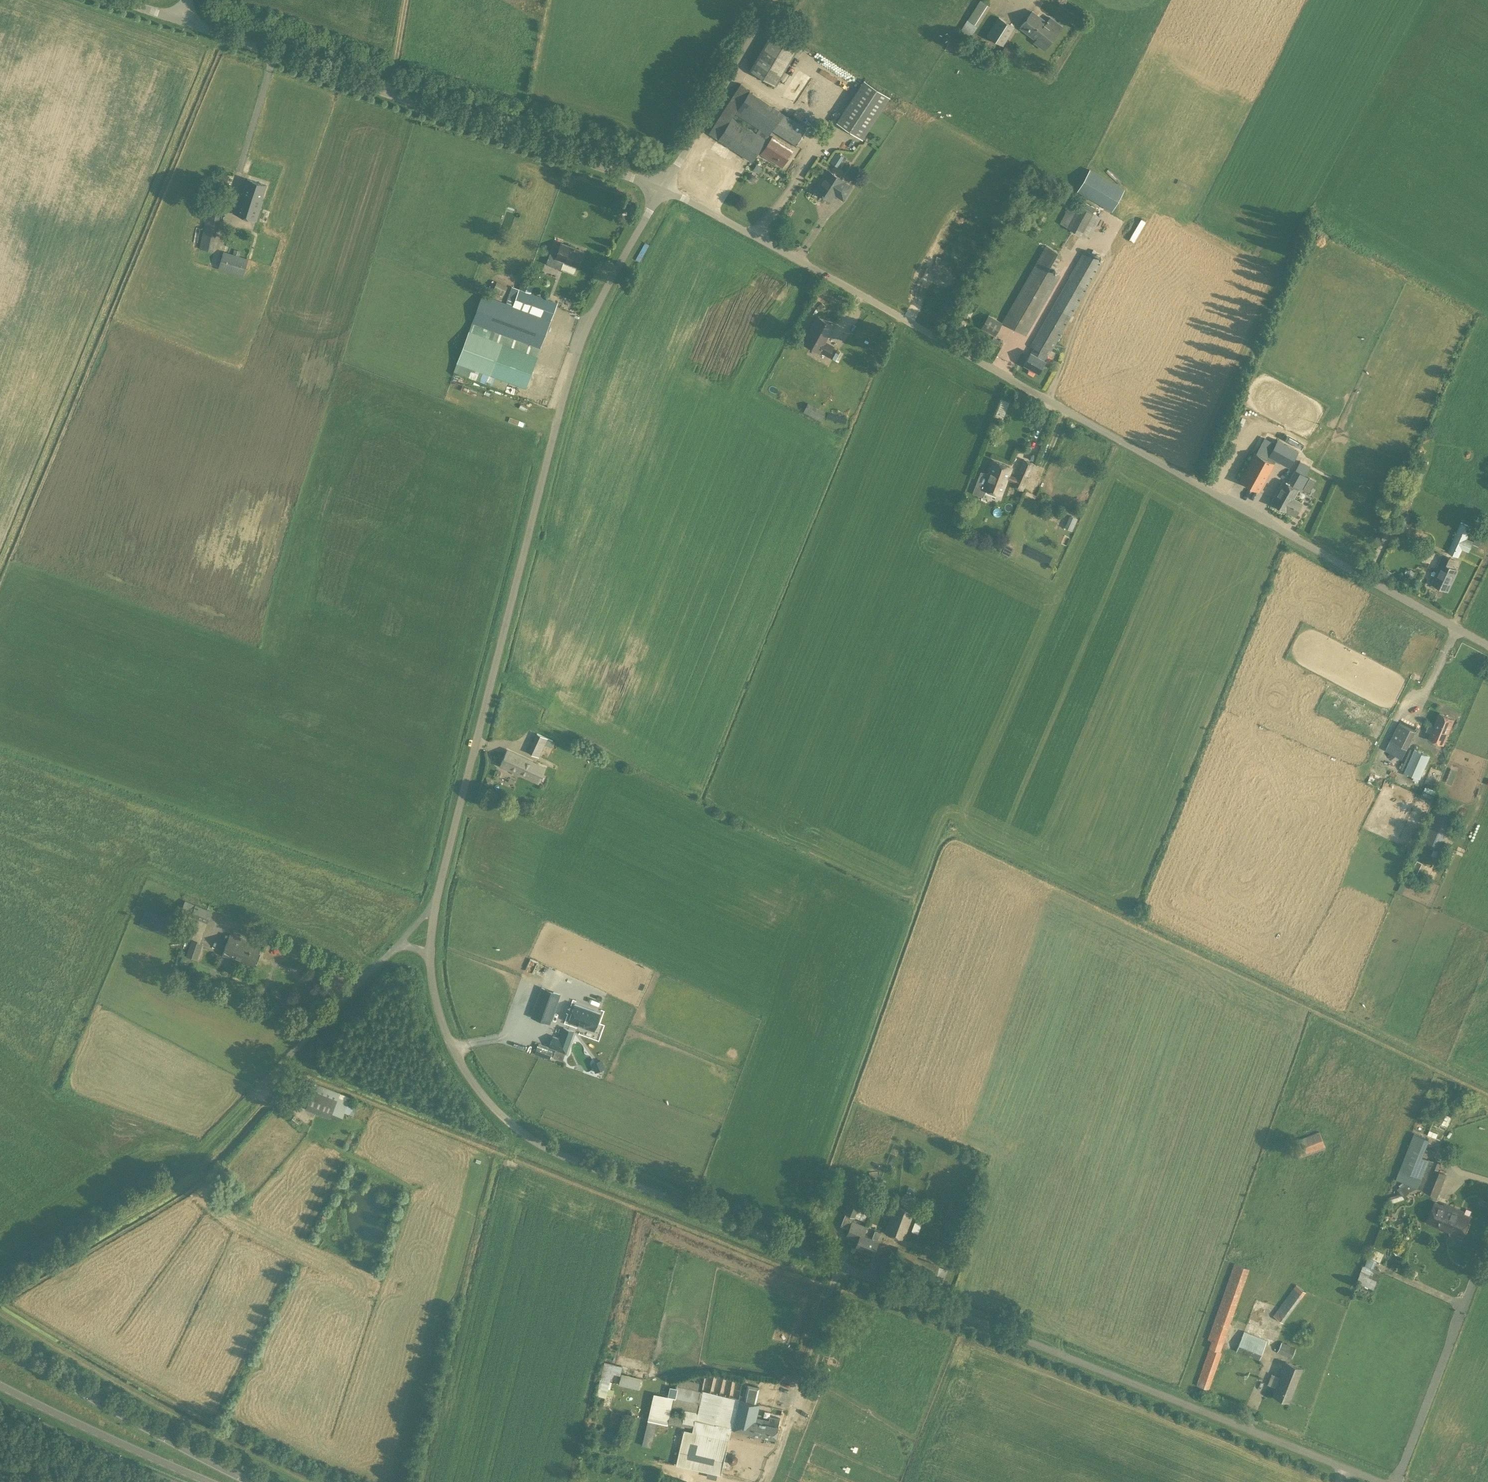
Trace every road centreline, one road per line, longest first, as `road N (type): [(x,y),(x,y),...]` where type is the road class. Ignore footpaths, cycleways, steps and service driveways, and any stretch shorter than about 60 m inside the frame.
road 1 (unclassified): [(1380,1481),(535,1141),(487,1101),(457,1057),(429,957)]
road 2 (unclassified): [(1487,647),(662,189)]
road 3 (unclassified): [(437,903),(567,387),(590,320),(662,189)]
road 4 (unclassified): [(662,189),(183,21)]
road 5 (primary): [(251,1481),(0,1344)]
road 6 (primary): [(0,1385),(208,1481)]
road 7 (unclassified): [(662,189),(774,0)]
road 8 (unclassified): [(253,1097),(399,945)]

